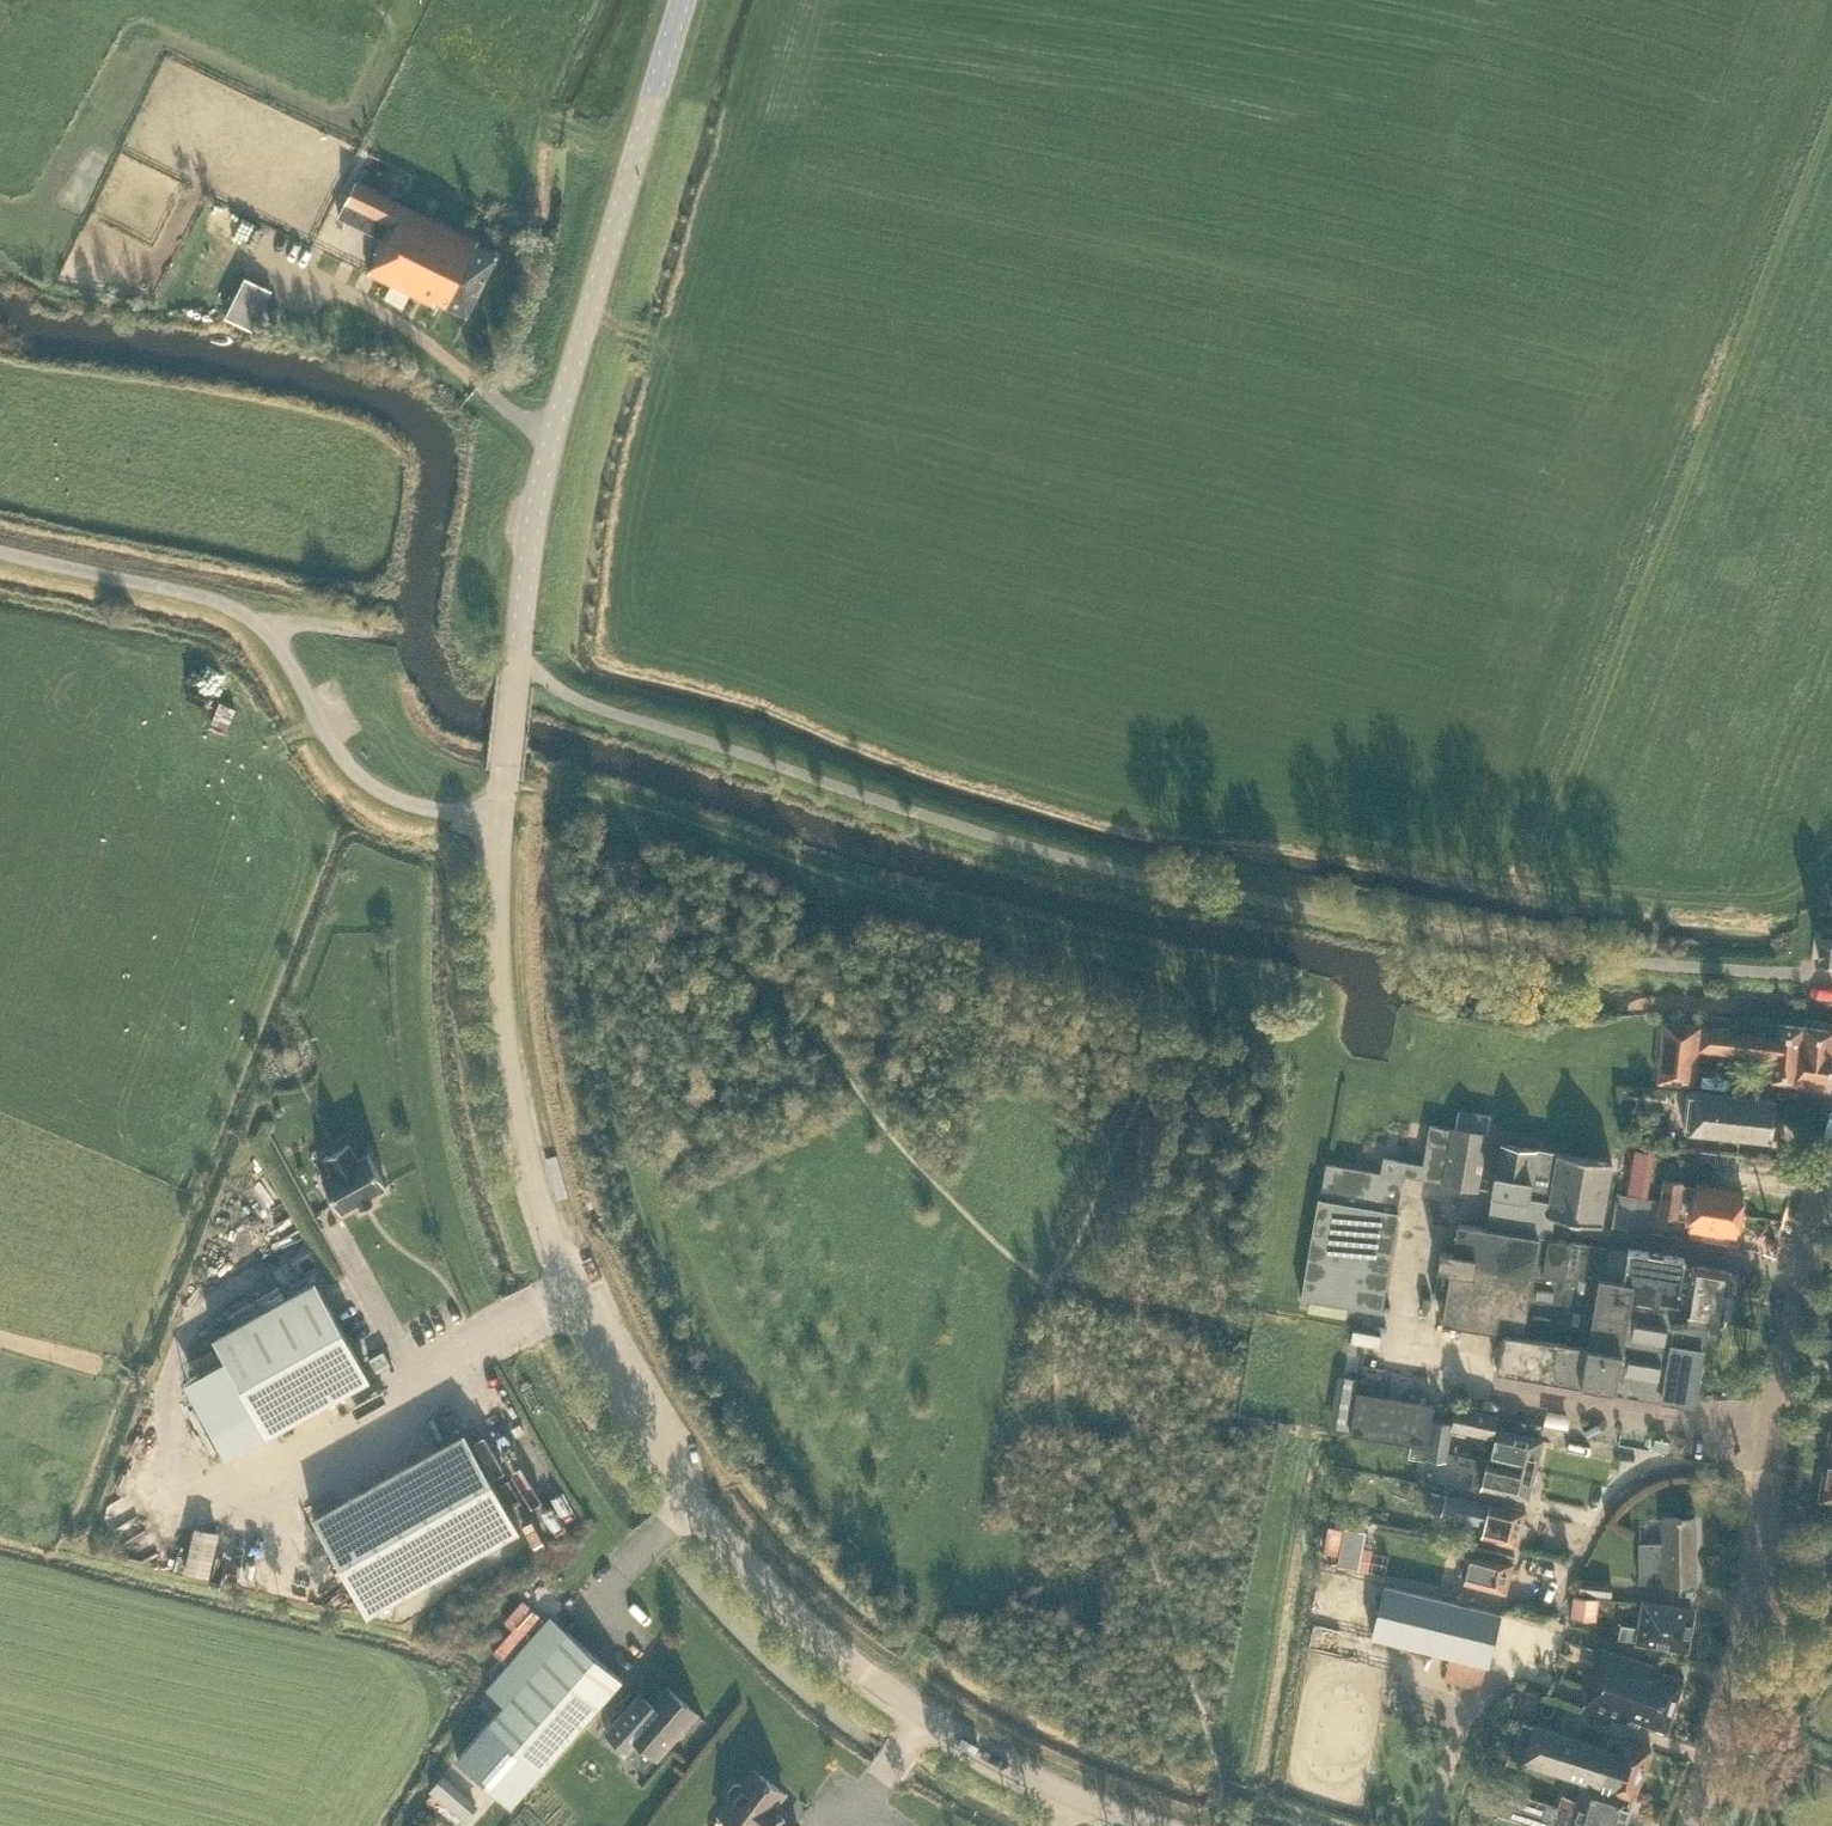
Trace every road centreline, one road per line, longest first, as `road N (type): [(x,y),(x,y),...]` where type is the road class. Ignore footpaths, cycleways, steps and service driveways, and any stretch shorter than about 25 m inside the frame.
road 1 (tertiary): [(1156,1825),(1023,1771),(893,1693),(772,1589),(650,1438),(575,1297),(525,1146),(499,997),(500,822)]
road 2 (tertiary): [(500,822),(541,484),(683,0)]
road 3 (residential): [(1693,1825),(1749,1623),(1775,1386),(1831,1165)]
road 4 (unclassified): [(500,822),(412,803),(361,773),(269,634),(227,604),(0,552)]

